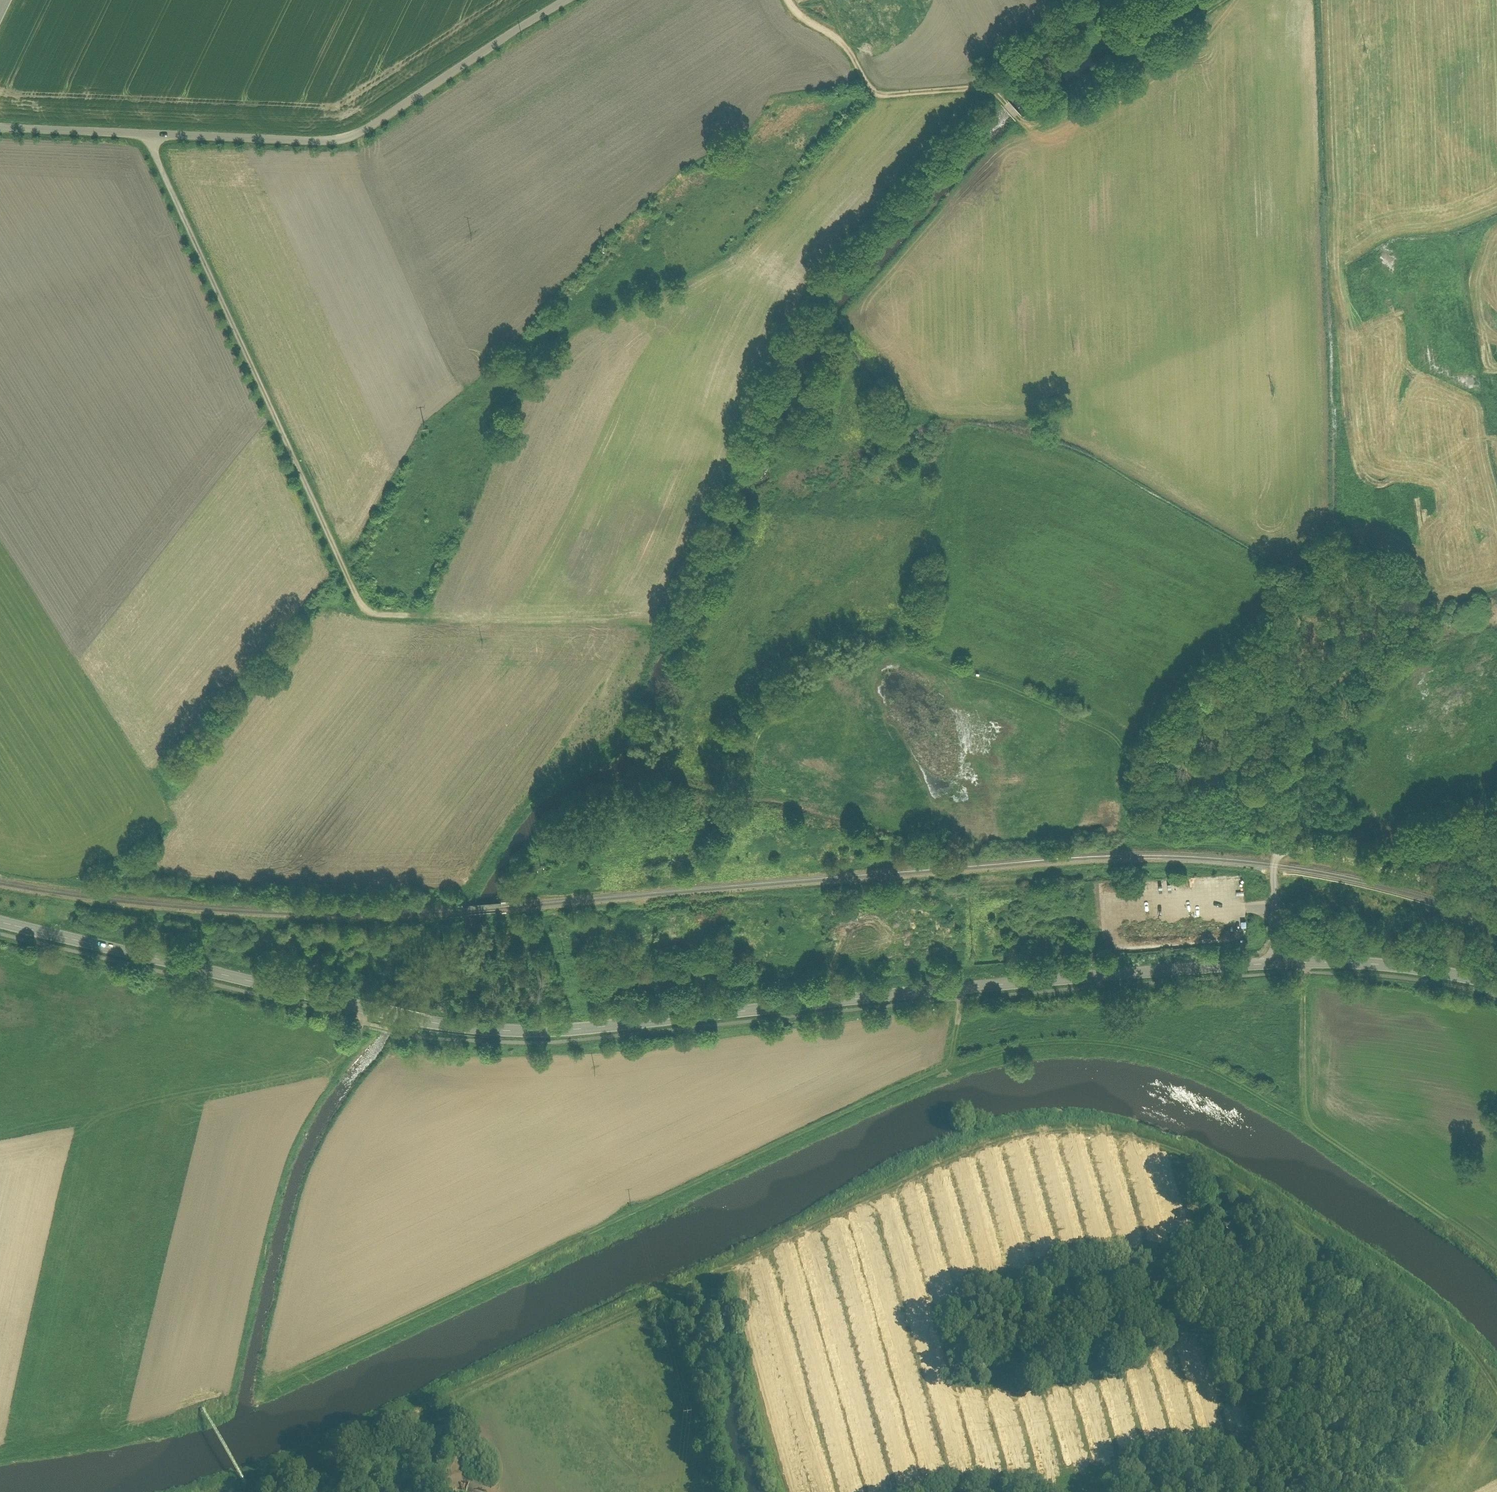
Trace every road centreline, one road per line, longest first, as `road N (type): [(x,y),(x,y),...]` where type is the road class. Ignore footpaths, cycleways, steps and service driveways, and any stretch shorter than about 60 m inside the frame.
road 1 (secondary): [(1496,983),(1435,969),(1276,961),(525,1029),(424,1021),(0,920)]
road 2 (track): [(254,1491),(304,1453),(654,1299),(867,1192),(1026,1132),(1082,1127),(1176,1149),(1238,1177),(1427,1309),(1482,1370)]
road 3 (track): [(148,134),(356,594),(370,611),(405,615)]
road 4 (track): [(1284,847),(1274,739),(1389,645),(1402,617),(1346,578),(1298,577),(1280,600),(1274,643)]
road 5 (track): [(828,0),(865,82),(881,95),(980,87),(1034,126),(1186,26)]
road 6 (track): [(1284,847),(1408,879),(1455,880),(1496,838)]
road 7 (track): [(1301,1117),(1303,961)]
road 8 (track): [(1441,1491),(1482,1370)]

